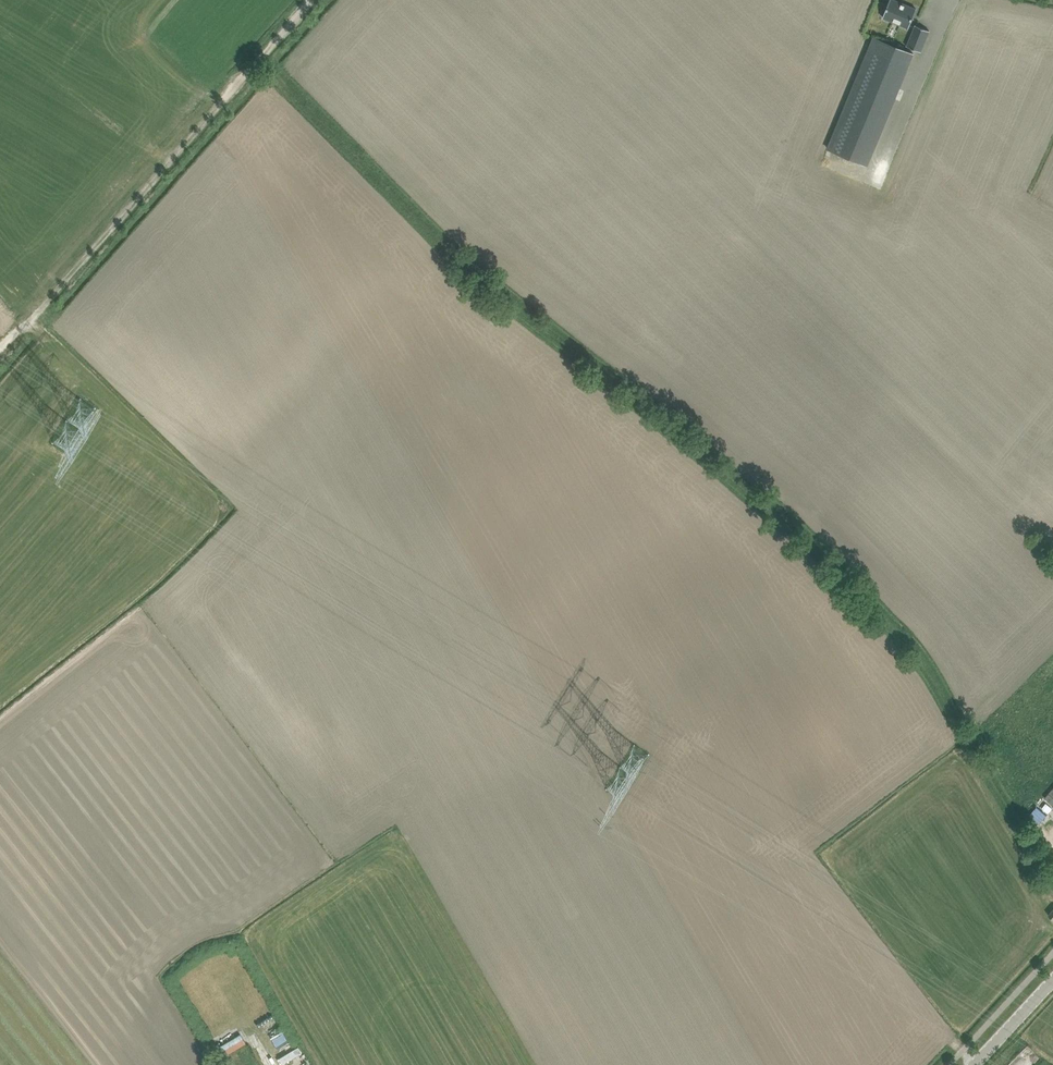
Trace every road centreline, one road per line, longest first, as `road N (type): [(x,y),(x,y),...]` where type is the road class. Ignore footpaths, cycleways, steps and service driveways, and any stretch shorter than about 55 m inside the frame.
road 1 (track): [(0,335),(252,51)]

